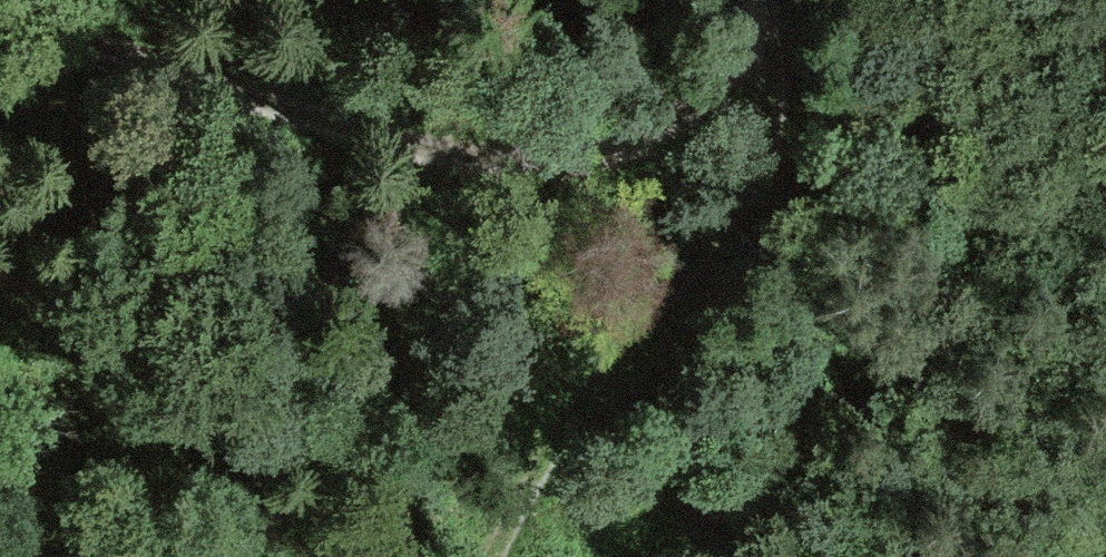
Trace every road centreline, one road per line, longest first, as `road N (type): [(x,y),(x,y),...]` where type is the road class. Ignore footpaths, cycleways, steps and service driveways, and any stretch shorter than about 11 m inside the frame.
road 1 (track): [(0,4),(481,151),(640,147),(747,48)]
road 2 (track): [(747,48),(775,99),(760,174),(471,556)]

